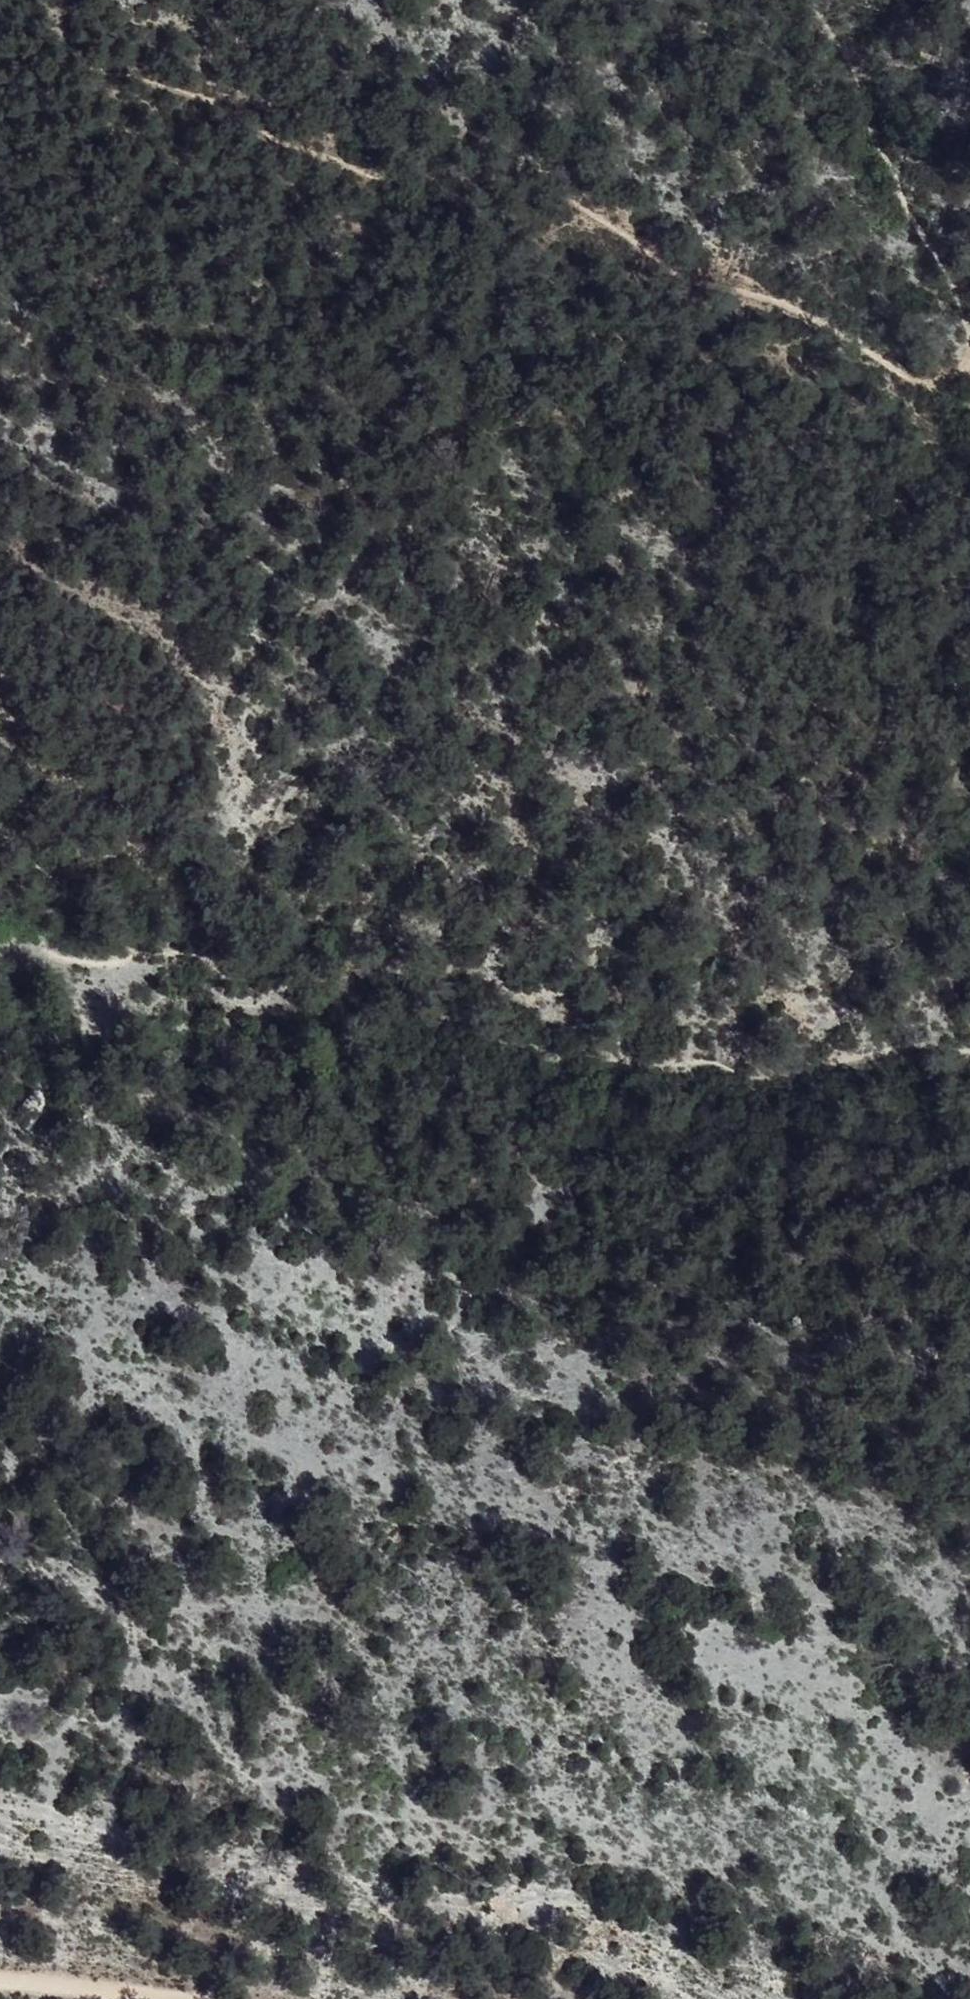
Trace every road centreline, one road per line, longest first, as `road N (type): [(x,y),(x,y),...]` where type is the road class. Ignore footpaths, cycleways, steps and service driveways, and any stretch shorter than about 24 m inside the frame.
road 1 (track): [(0,1984),(126,1998)]

